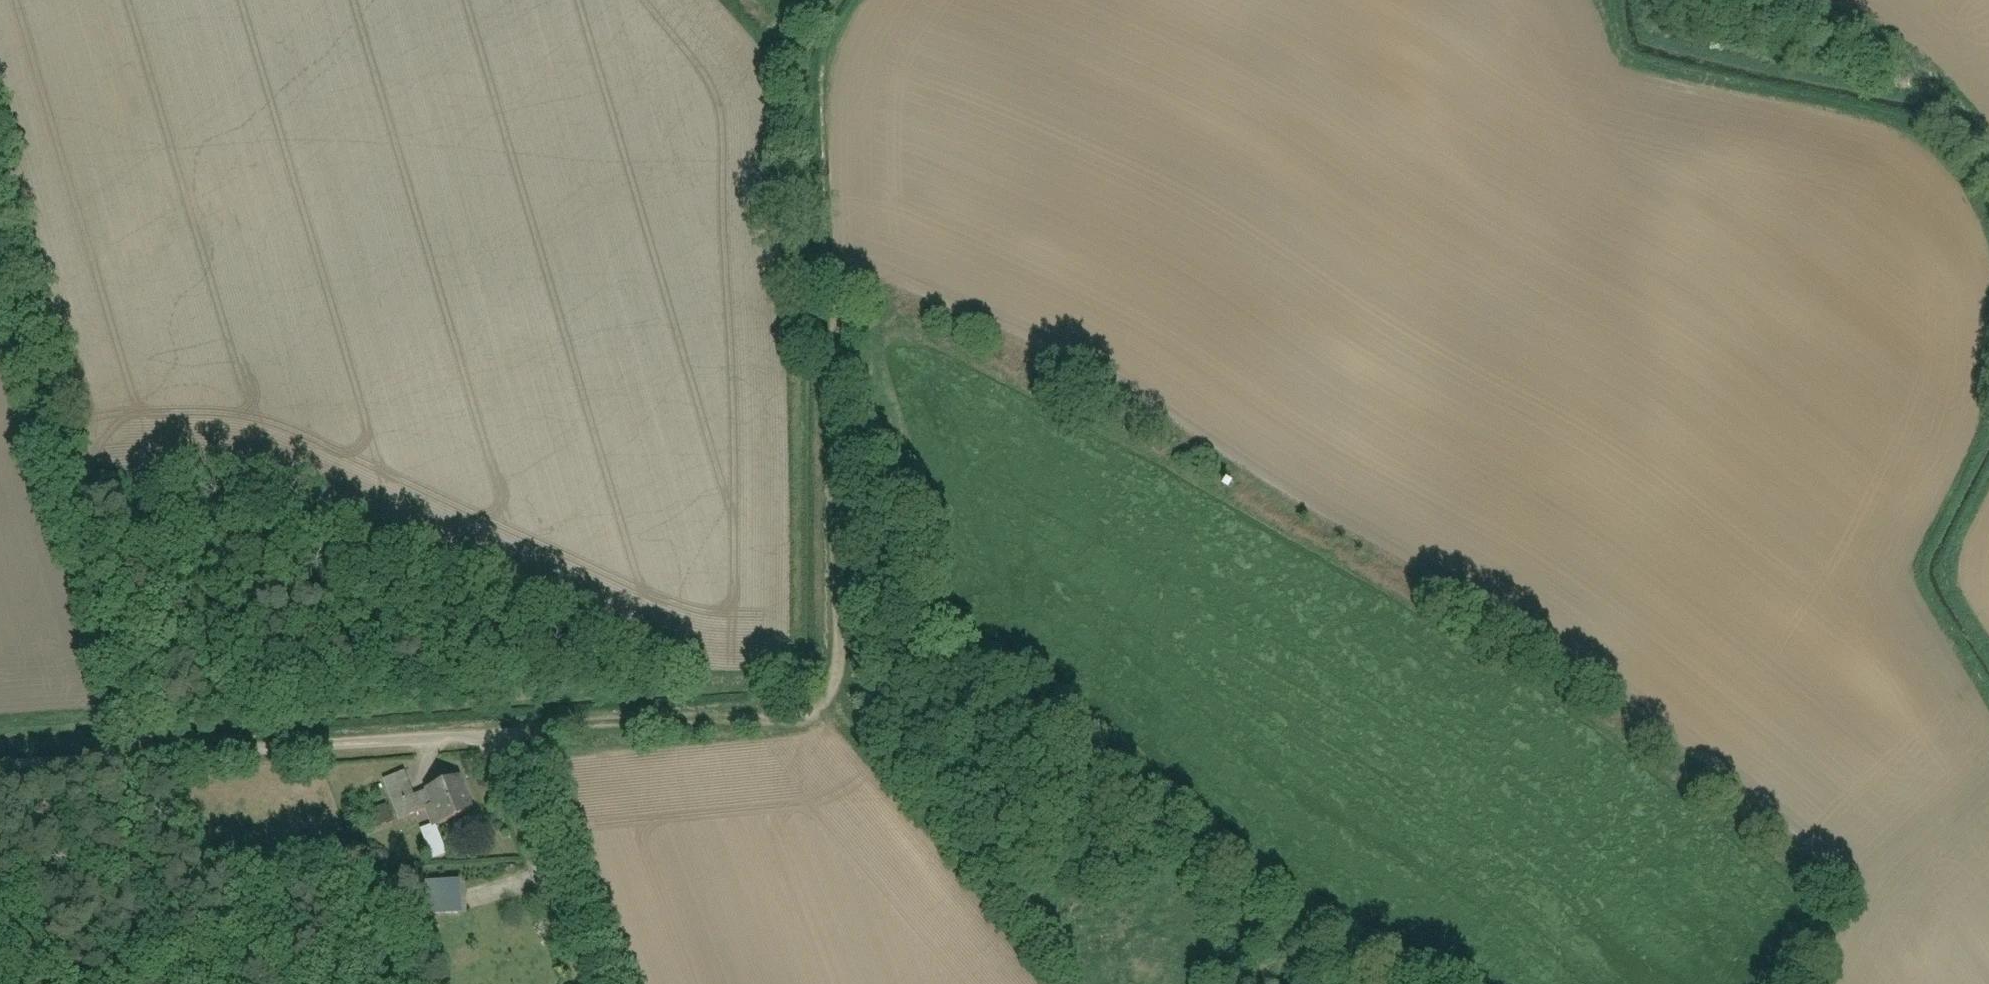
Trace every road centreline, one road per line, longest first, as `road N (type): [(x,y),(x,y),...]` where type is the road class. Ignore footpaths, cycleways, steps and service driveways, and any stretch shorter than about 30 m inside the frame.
road 1 (track): [(494,744),(671,711),(766,725),(819,718),(836,697),(824,123),(825,60),(835,35),(772,15),(757,0)]
road 2 (unclassified): [(593,983),(494,744),(466,733),(0,764)]
road 3 (track): [(1988,631),(1951,571),(1988,486)]

